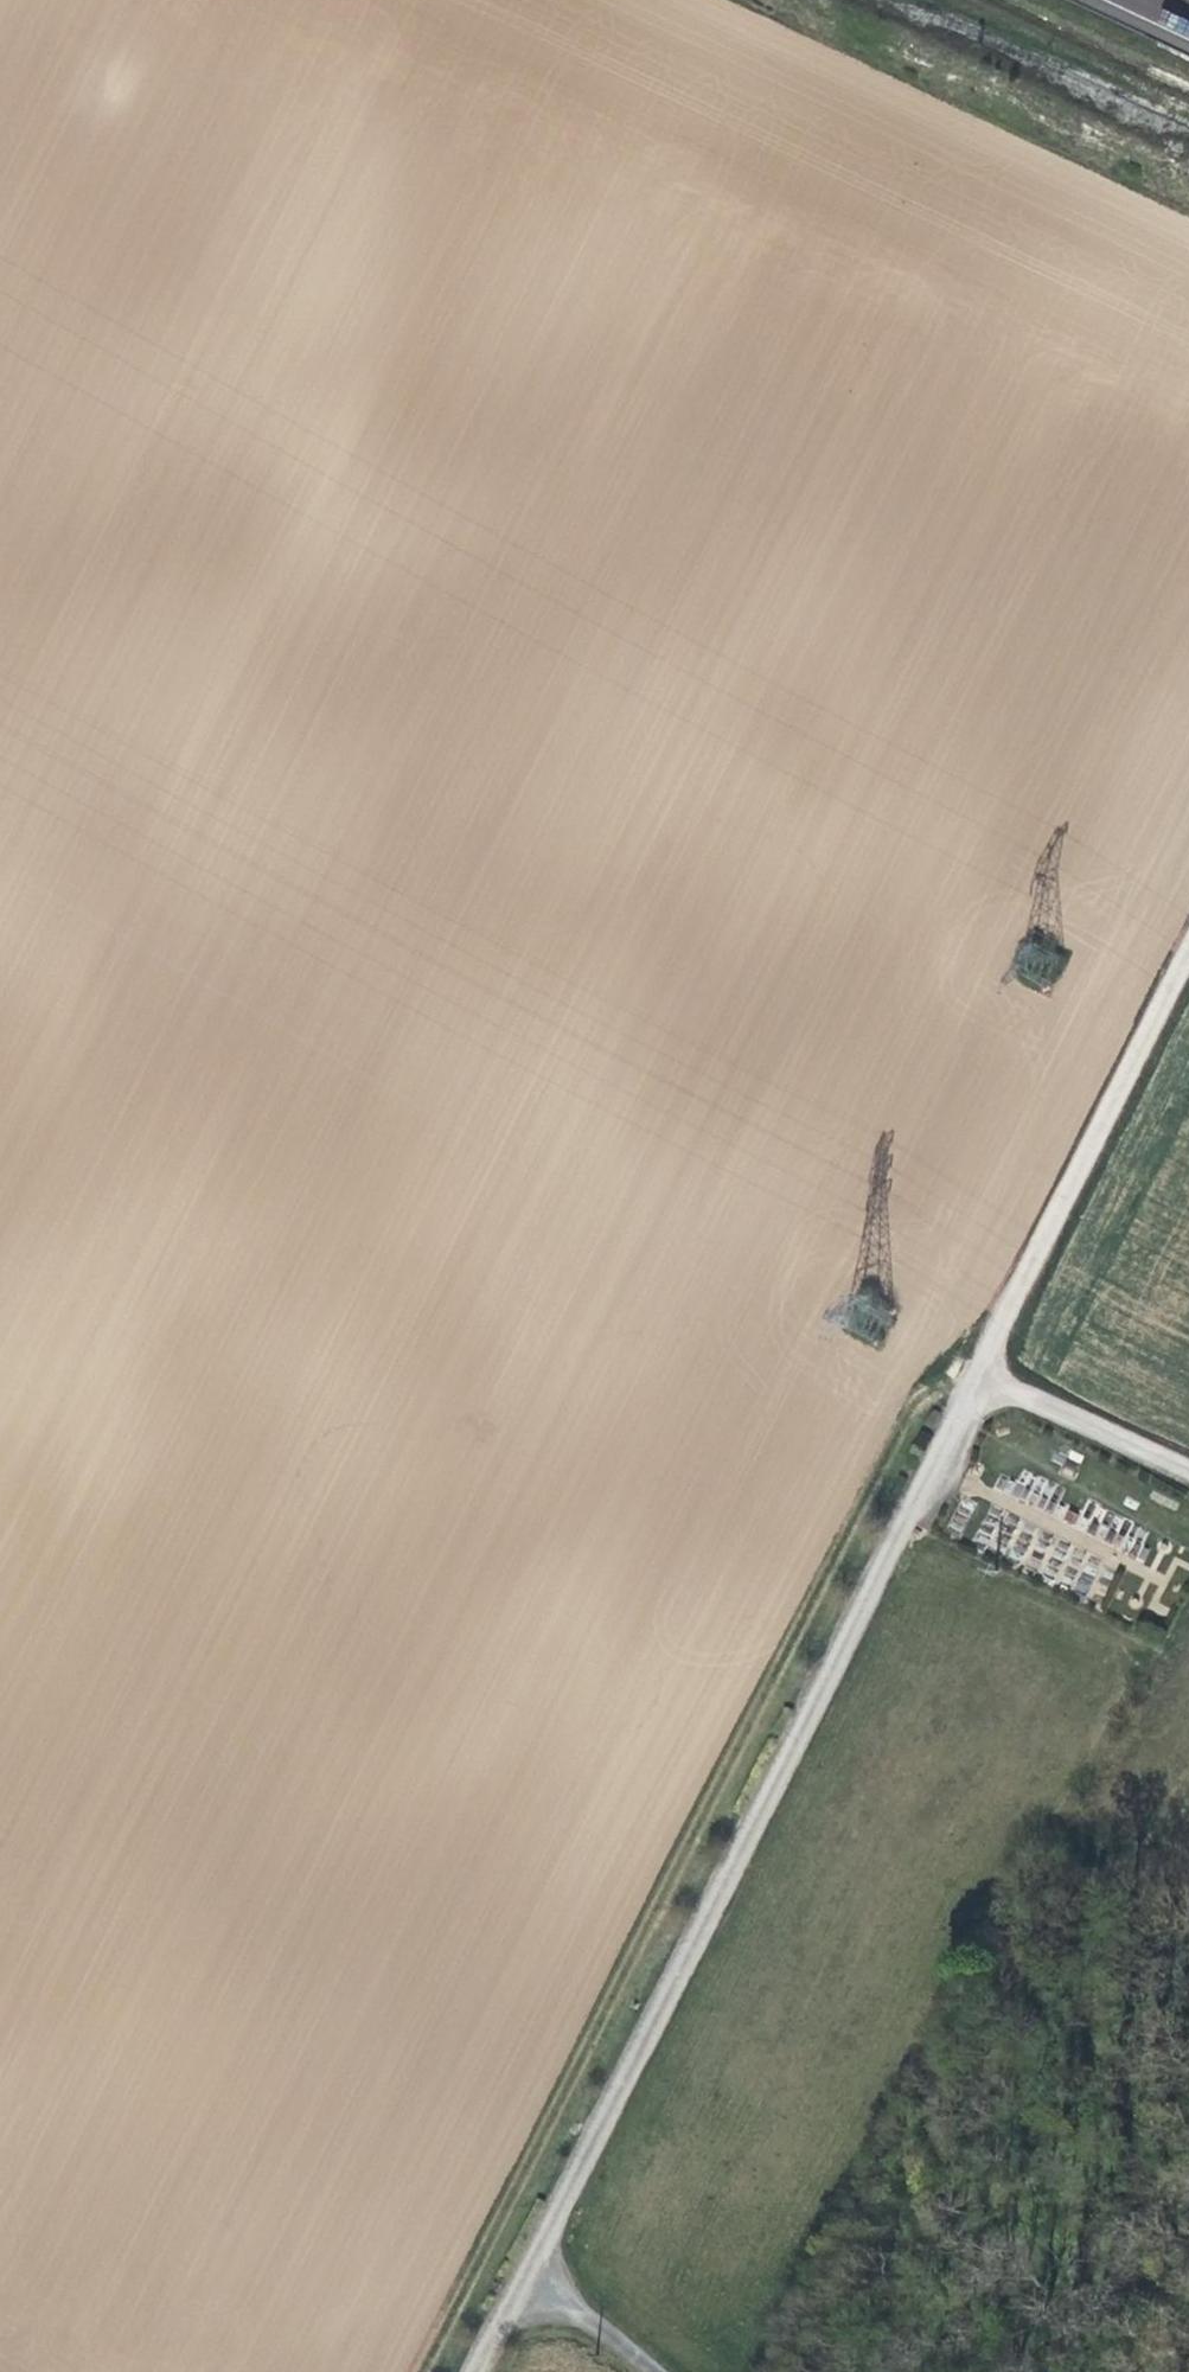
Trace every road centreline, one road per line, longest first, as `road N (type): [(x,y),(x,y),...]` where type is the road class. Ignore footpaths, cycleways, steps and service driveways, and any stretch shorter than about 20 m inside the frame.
road 1 (unclassified): [(1188,954),(530,2270)]
road 2 (track): [(1188,1469),(977,1374)]
road 3 (residential): [(657,2371),(530,2270)]

